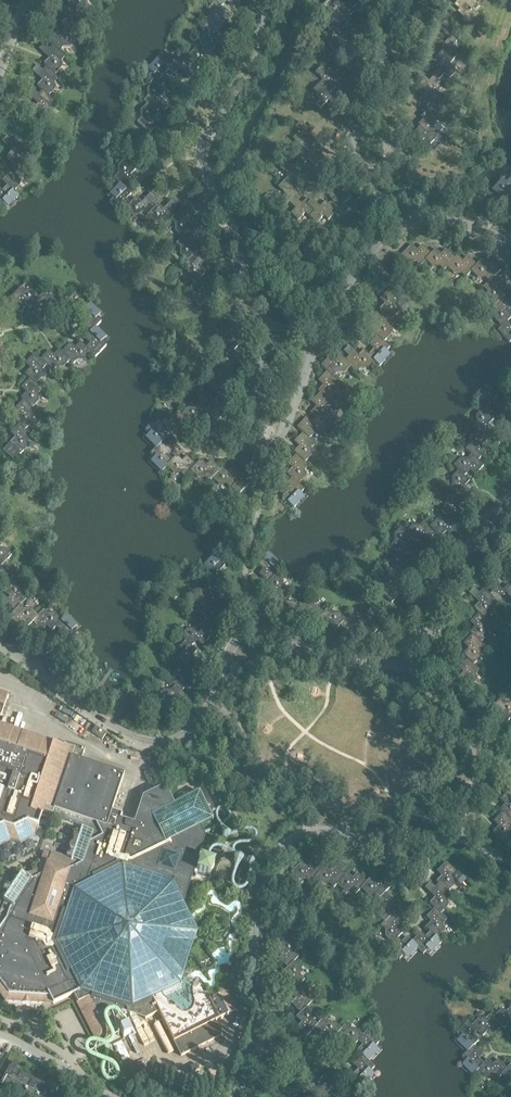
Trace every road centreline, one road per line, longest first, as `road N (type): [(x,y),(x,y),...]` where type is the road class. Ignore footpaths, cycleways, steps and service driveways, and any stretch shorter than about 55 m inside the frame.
road 1 (residential): [(416,667),(250,633),(234,642),(193,731),(151,744),(0,647)]
road 2 (residential): [(235,1096),(263,1016),(256,931),(274,857),(295,835),(315,831),(415,838),(462,827)]
road 3 (residential): [(264,0),(260,51),(201,149),(268,324)]
road 4 (residential): [(268,324),(247,415),(259,446),(273,445),(284,432),(322,327)]
road 5 (residential): [(322,327),(371,249),(397,227),(438,218),(510,239)]
road 6 (residential): [(416,667),(461,554),(510,499)]
road 7 (residential): [(462,827),(480,775),(474,746),(440,683),(416,667)]
road 8 (residential): [(395,0),(370,122)]

